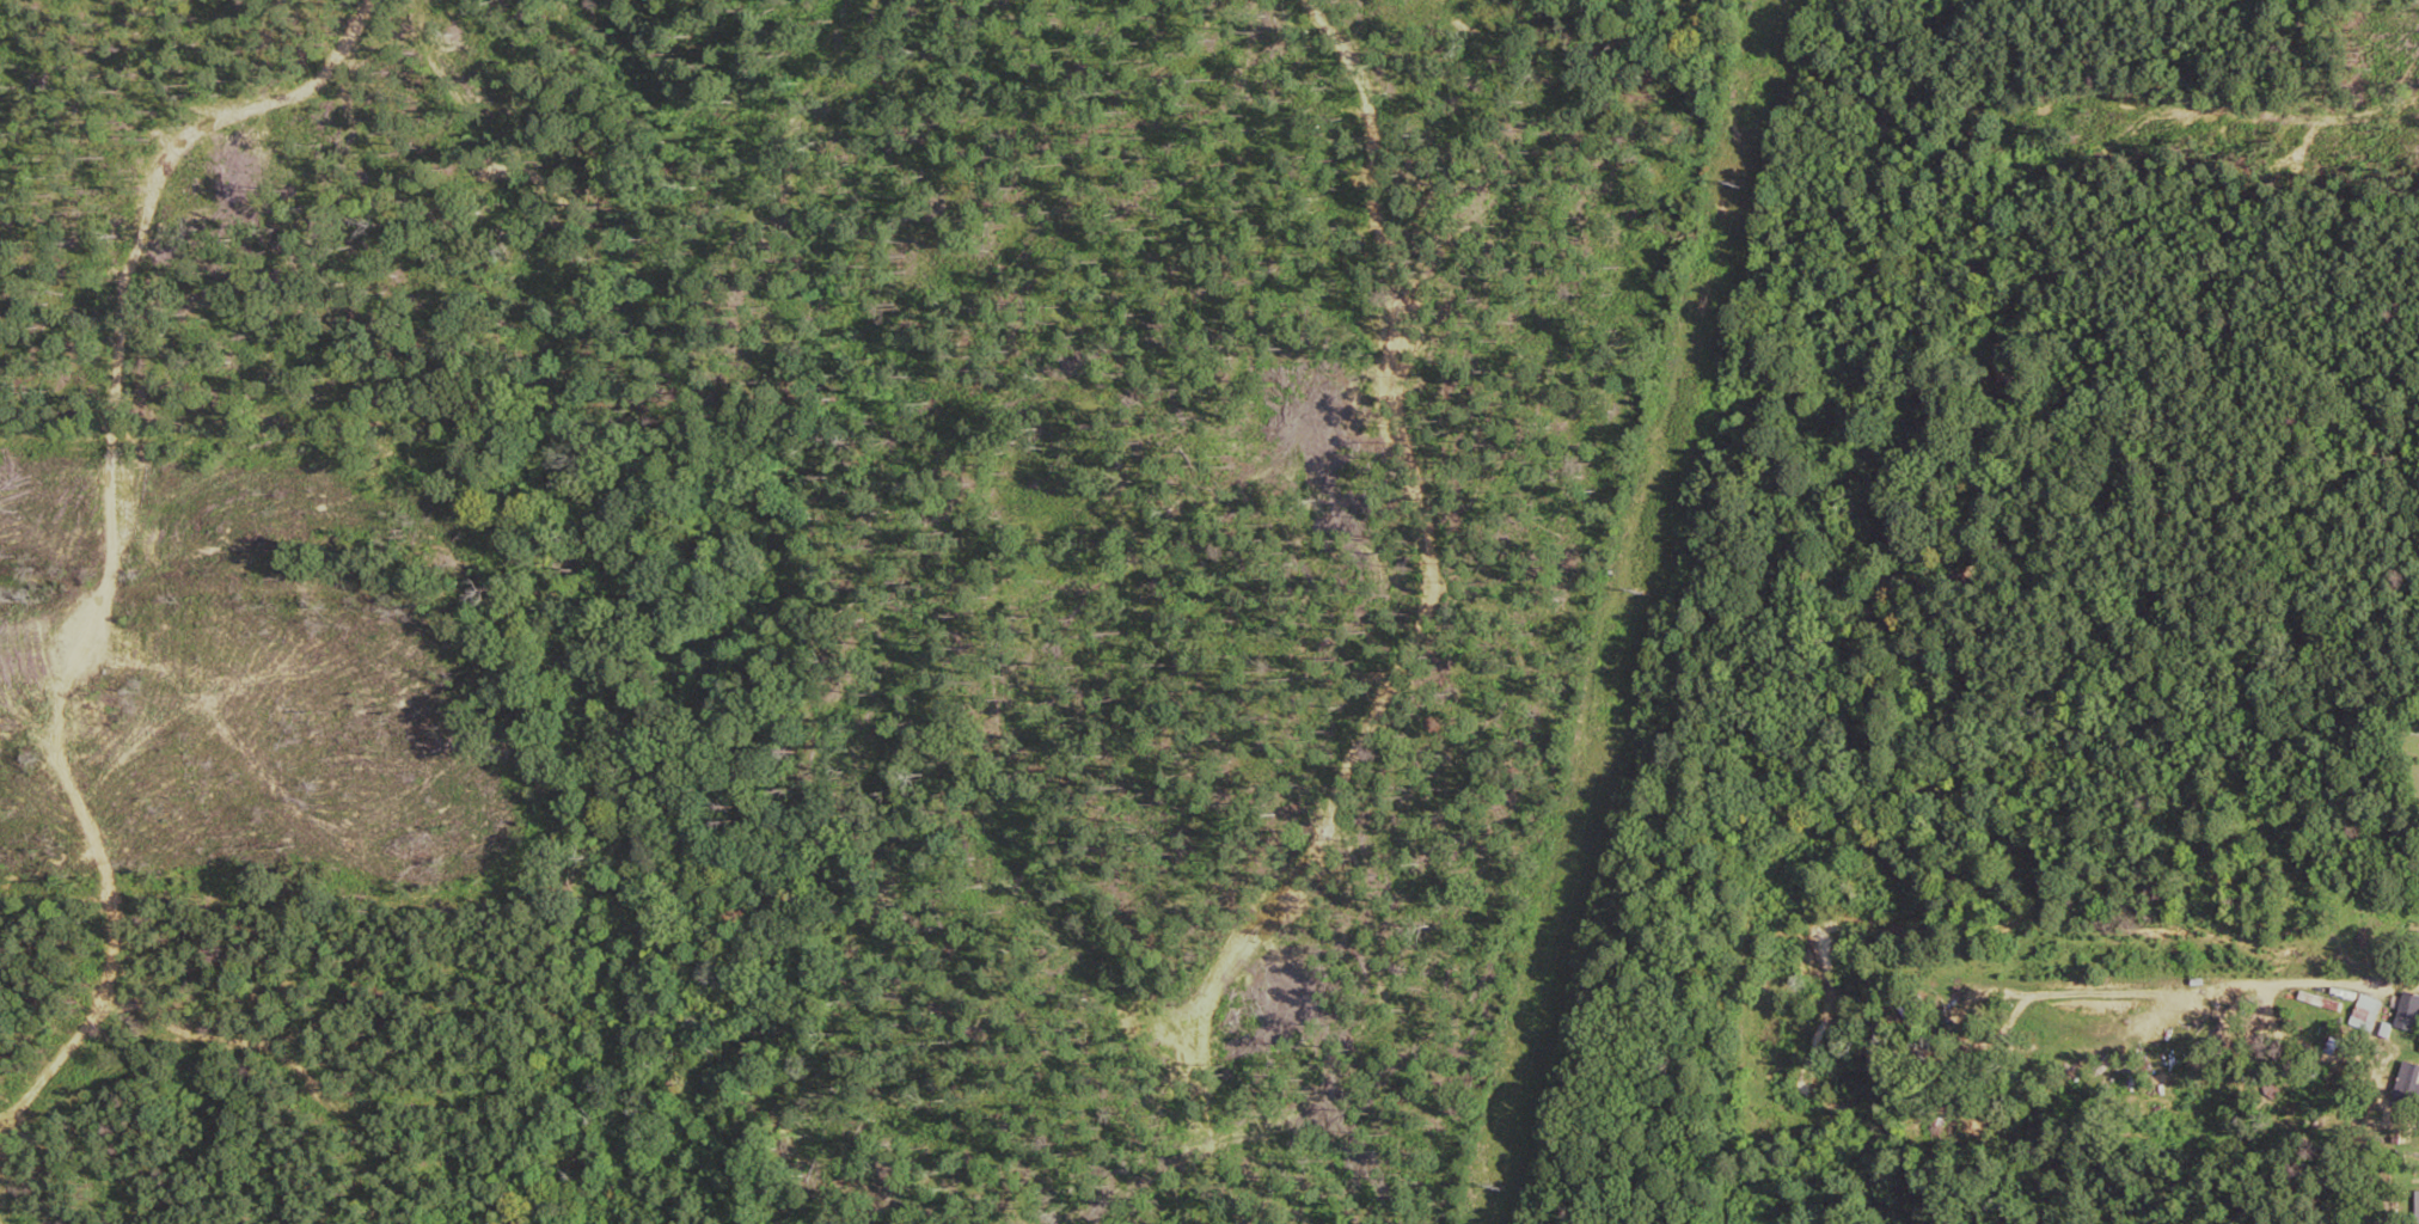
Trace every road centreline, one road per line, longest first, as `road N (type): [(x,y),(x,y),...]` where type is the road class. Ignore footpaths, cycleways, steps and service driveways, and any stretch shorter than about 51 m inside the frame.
road 1 (residential): [(2418,1072),(1904,1075),(1863,1102),(1863,1159),(1892,1223)]

